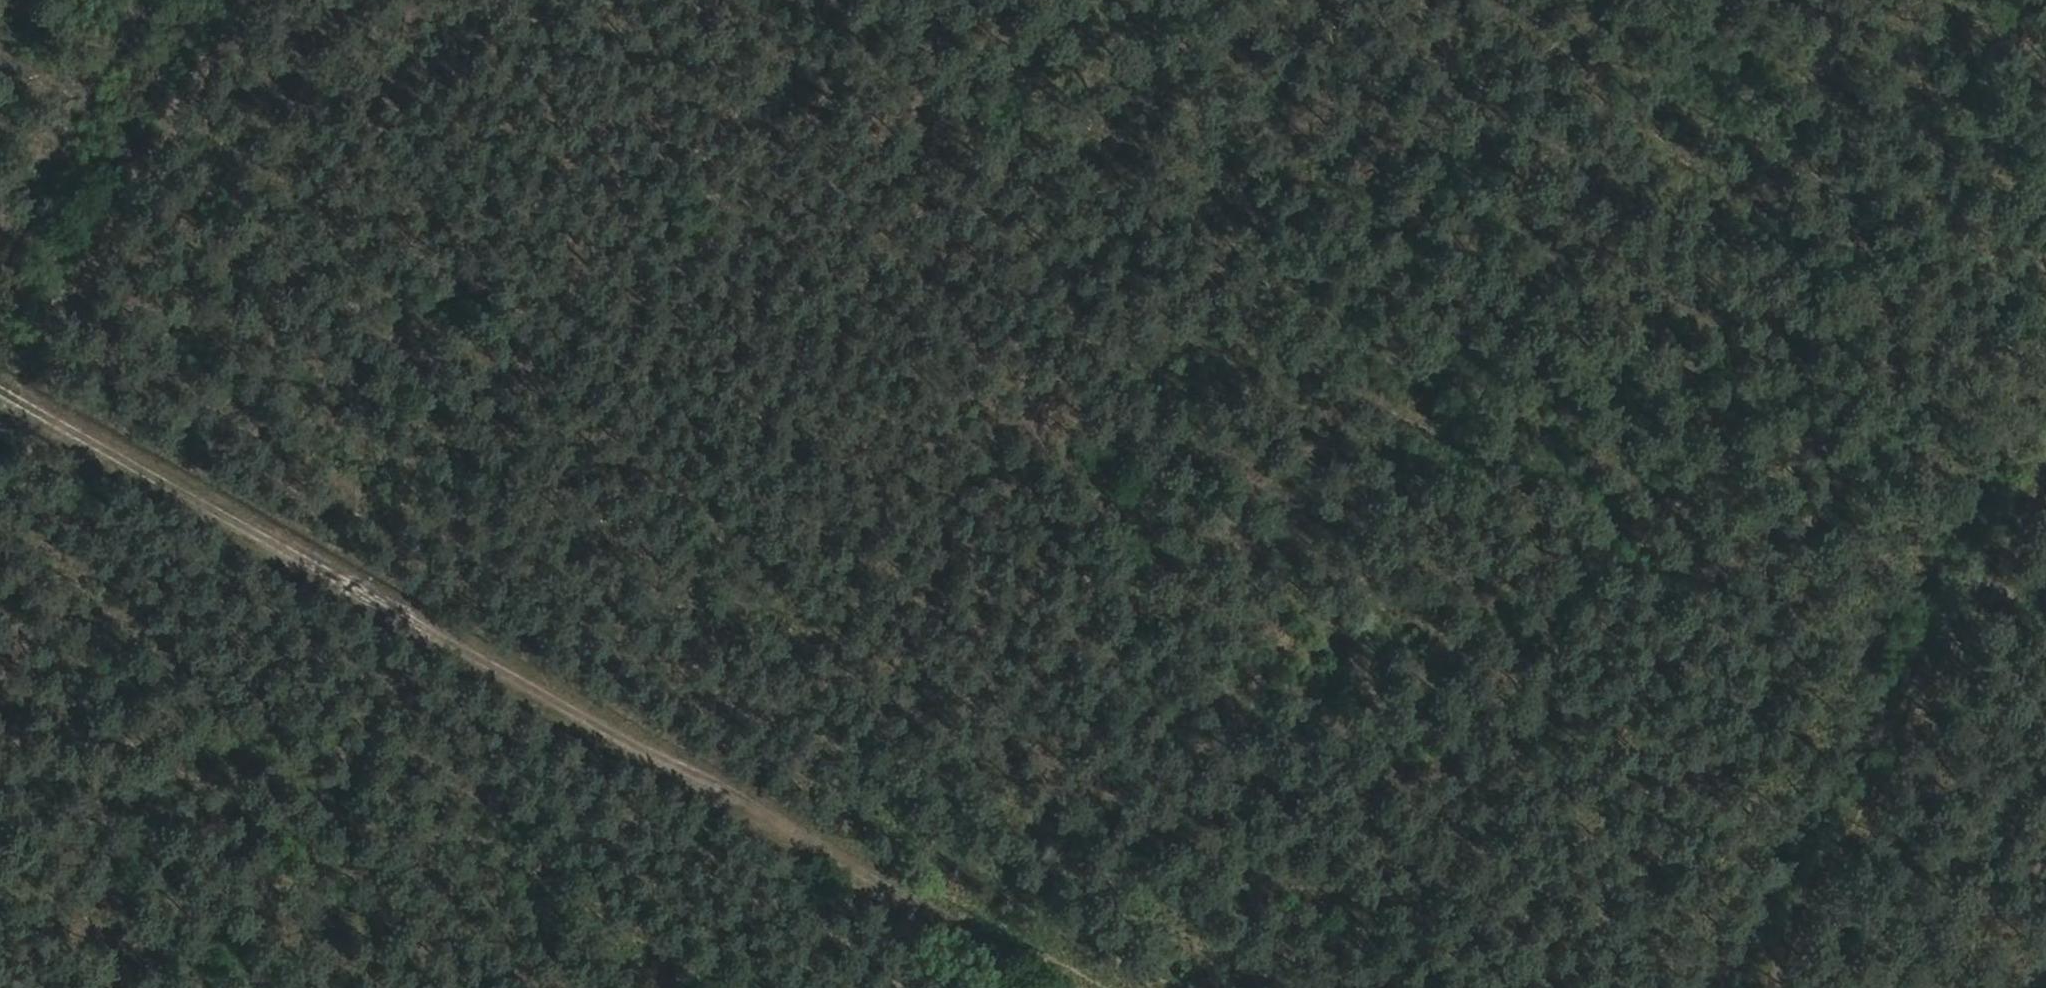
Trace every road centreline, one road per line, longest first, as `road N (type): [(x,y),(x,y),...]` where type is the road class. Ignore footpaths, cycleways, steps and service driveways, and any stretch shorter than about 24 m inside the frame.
road 1 (track): [(1074,987),(559,694),(0,392)]

